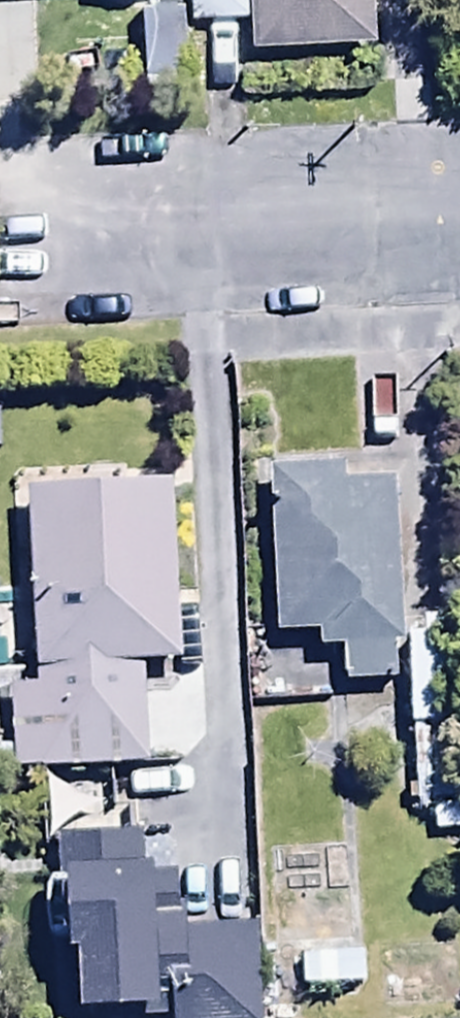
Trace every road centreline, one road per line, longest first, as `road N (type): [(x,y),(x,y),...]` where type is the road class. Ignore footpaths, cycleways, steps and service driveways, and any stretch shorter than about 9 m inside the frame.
road 1 (residential): [(459,208),(13,231)]

